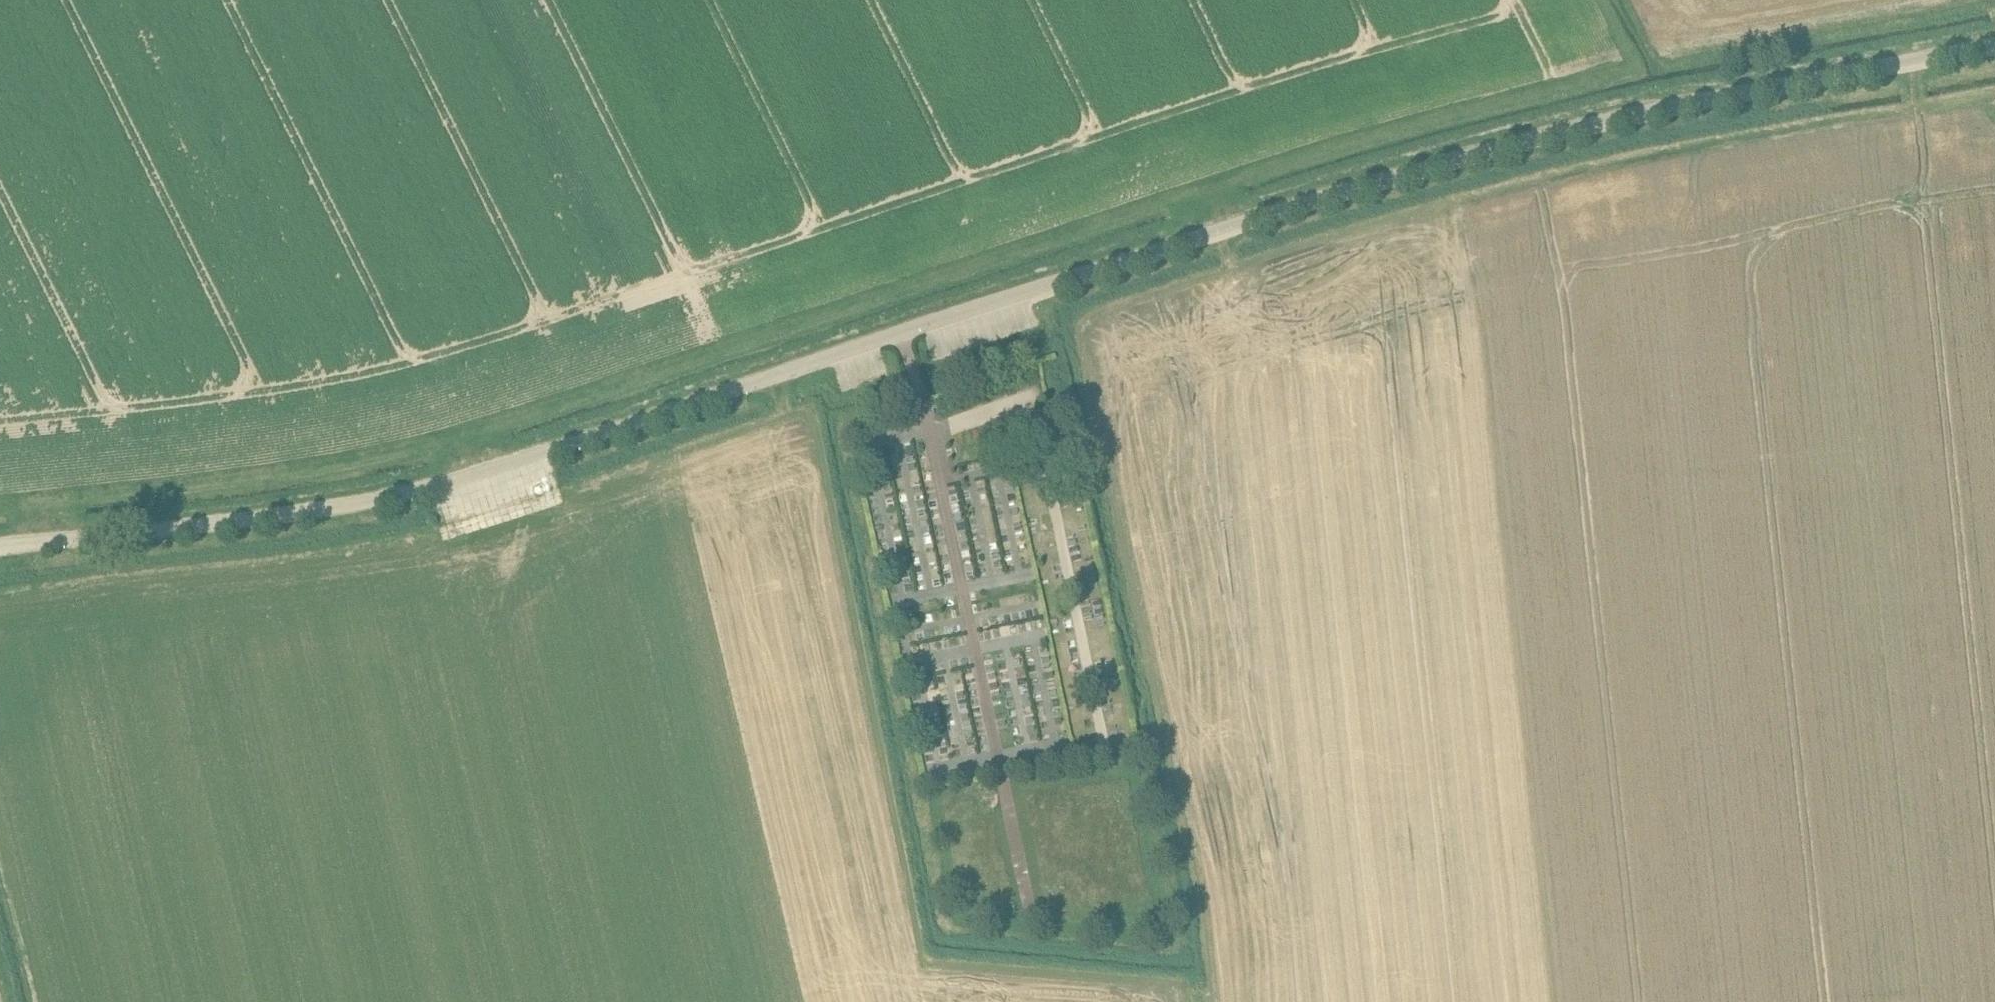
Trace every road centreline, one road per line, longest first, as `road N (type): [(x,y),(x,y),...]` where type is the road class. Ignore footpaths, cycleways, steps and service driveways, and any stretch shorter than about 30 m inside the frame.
road 1 (unclassified): [(0,546),(302,512),(424,488),(1325,194),(1652,108),(1994,44)]

